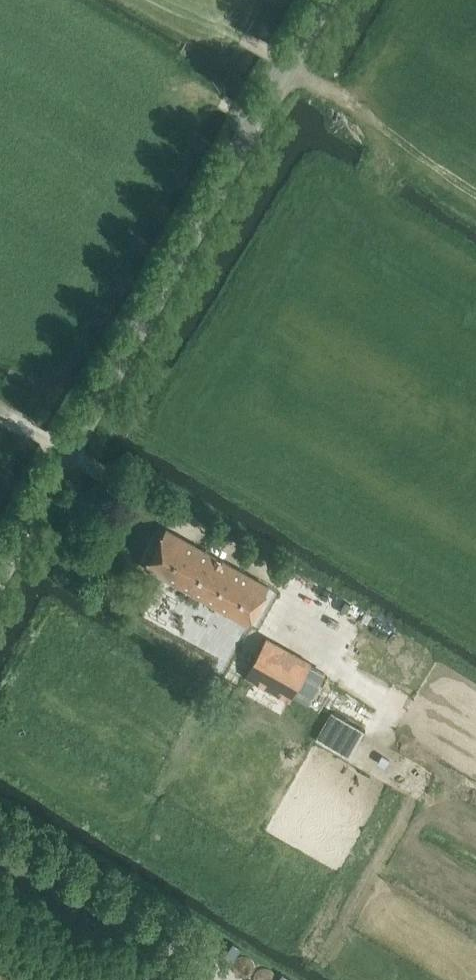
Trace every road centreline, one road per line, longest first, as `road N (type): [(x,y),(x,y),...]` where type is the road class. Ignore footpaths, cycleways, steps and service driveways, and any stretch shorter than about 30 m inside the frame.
road 1 (tertiary): [(0,576),(327,0)]
road 2 (track): [(475,637),(98,404)]

